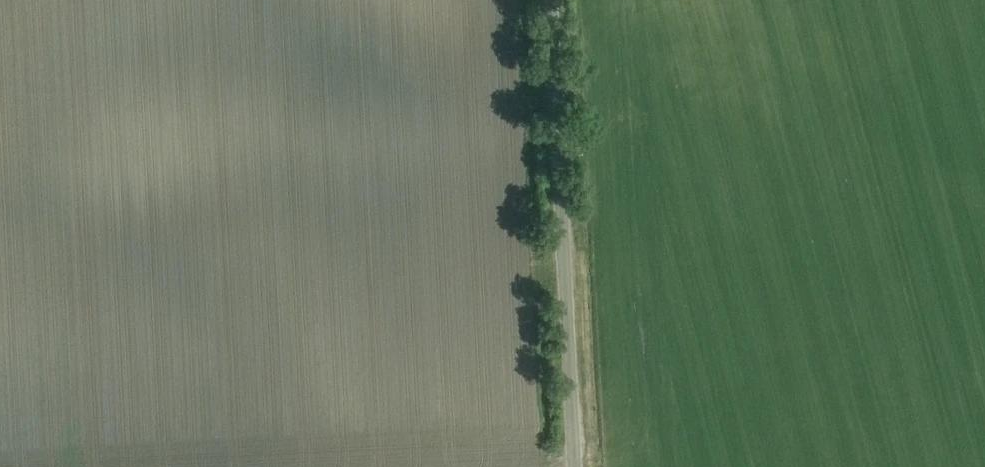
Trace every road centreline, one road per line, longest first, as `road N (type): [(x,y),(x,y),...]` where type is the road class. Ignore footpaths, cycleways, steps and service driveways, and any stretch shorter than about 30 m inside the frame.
road 1 (unclassified): [(576,466),(550,0)]

